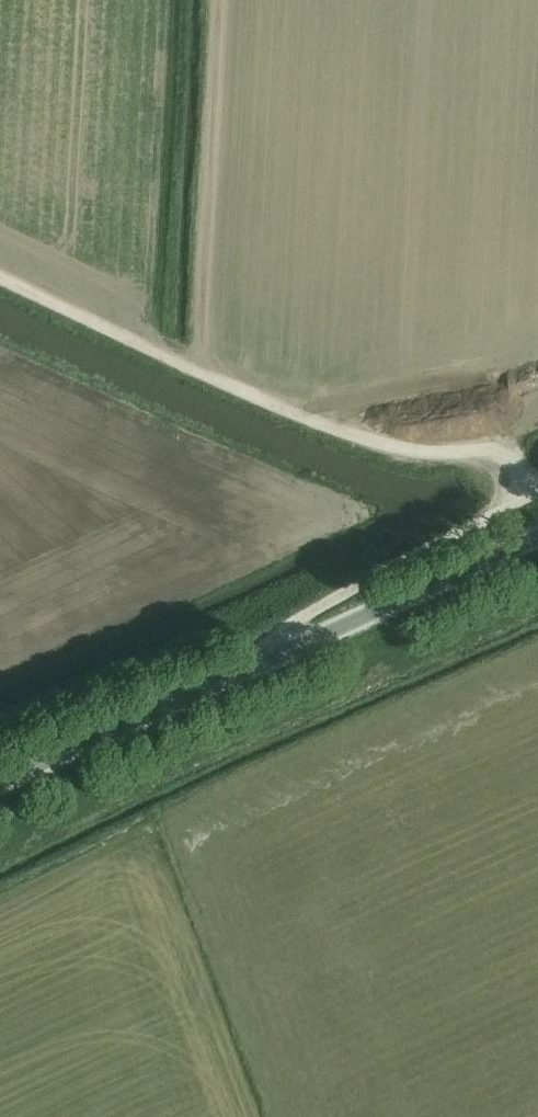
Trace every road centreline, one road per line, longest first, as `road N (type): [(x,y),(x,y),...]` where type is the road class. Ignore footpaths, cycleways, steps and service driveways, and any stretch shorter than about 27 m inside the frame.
road 1 (track): [(523,503),(494,457),(406,456),(329,439),(0,287)]
road 2 (unclassified): [(248,676),(315,617),(537,496)]
road 3 (unclassified): [(248,676),(537,543)]
road 4 (unclassified): [(0,788),(248,676)]

